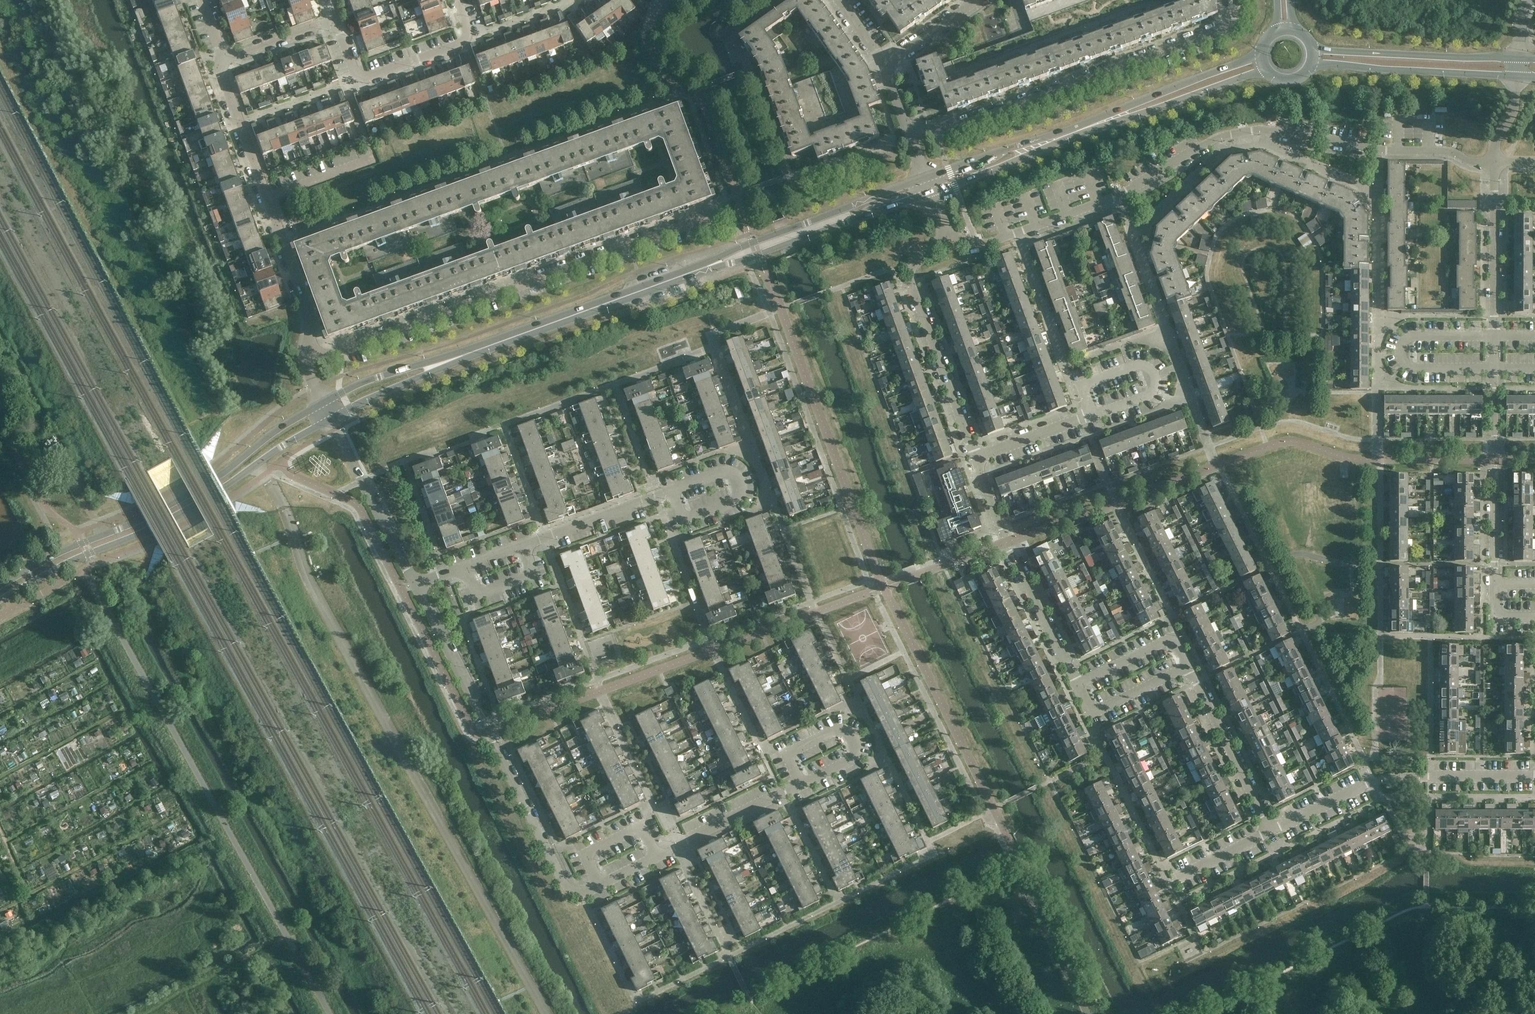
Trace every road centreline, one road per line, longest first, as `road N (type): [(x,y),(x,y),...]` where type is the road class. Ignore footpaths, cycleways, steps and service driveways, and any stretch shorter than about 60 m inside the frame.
road 1 (residential): [(1494,162),(1251,131),(1211,140),(1122,197),(985,246),(945,228)]
road 2 (residential): [(307,348),(330,354),(713,217)]
road 3 (residential): [(1495,585),(1494,162)]
road 4 (tertiary): [(0,600),(144,532),(332,419)]
road 5 (tertiary): [(323,401),(189,494),(0,586)]
road 6 (residential): [(913,133),(971,125),(1218,33),(1233,19),(1234,0)]
road 7 (residential): [(581,892),(564,884),(415,583)]
road 8 (residential): [(307,348),(309,320),(220,61)]
road 9 (residential): [(1090,714),(1006,544),(975,458)]
road 10 (tertiary): [(463,355),(707,266)]
road 11 (residential): [(975,458),(908,274),(945,228)]
road 12 (residential): [(581,892),(802,785)]
road 13 (tertiary): [(927,178),(707,266)]
road 14 (tertiary): [(707,266),(932,192)]
road 15 (residential): [(1270,832),(1174,636)]
road 16 (tertiary): [(1518,58),(1315,47)]
road 17 (tertiary): [(1314,66),(1517,76)]
road 18 (residential): [(415,583),(332,419)]
road 19 (residential): [(467,36),(368,77),(354,70),(337,19)]
road 20 (tertiary): [(1259,53),(1111,119)]
road 21 (tertiary): [(1111,119),(1265,72)]
road 22 (residential): [(524,545),(673,489)]
road 23 (tertiary): [(463,355),(323,401)]
road 24 (tertiary): [(332,419),(463,355)]
road 25 (tertiary): [(932,192),(1065,136)]
road 26 (tertiary): [(1065,136),(927,178)]
road 27 (residential): [(850,761),(856,738),(832,731),(787,754),(802,785)]
road 28 (residential): [(337,19),(220,61)]
road 29 (residential): [(467,566),(477,595),(535,574),(524,545)]

